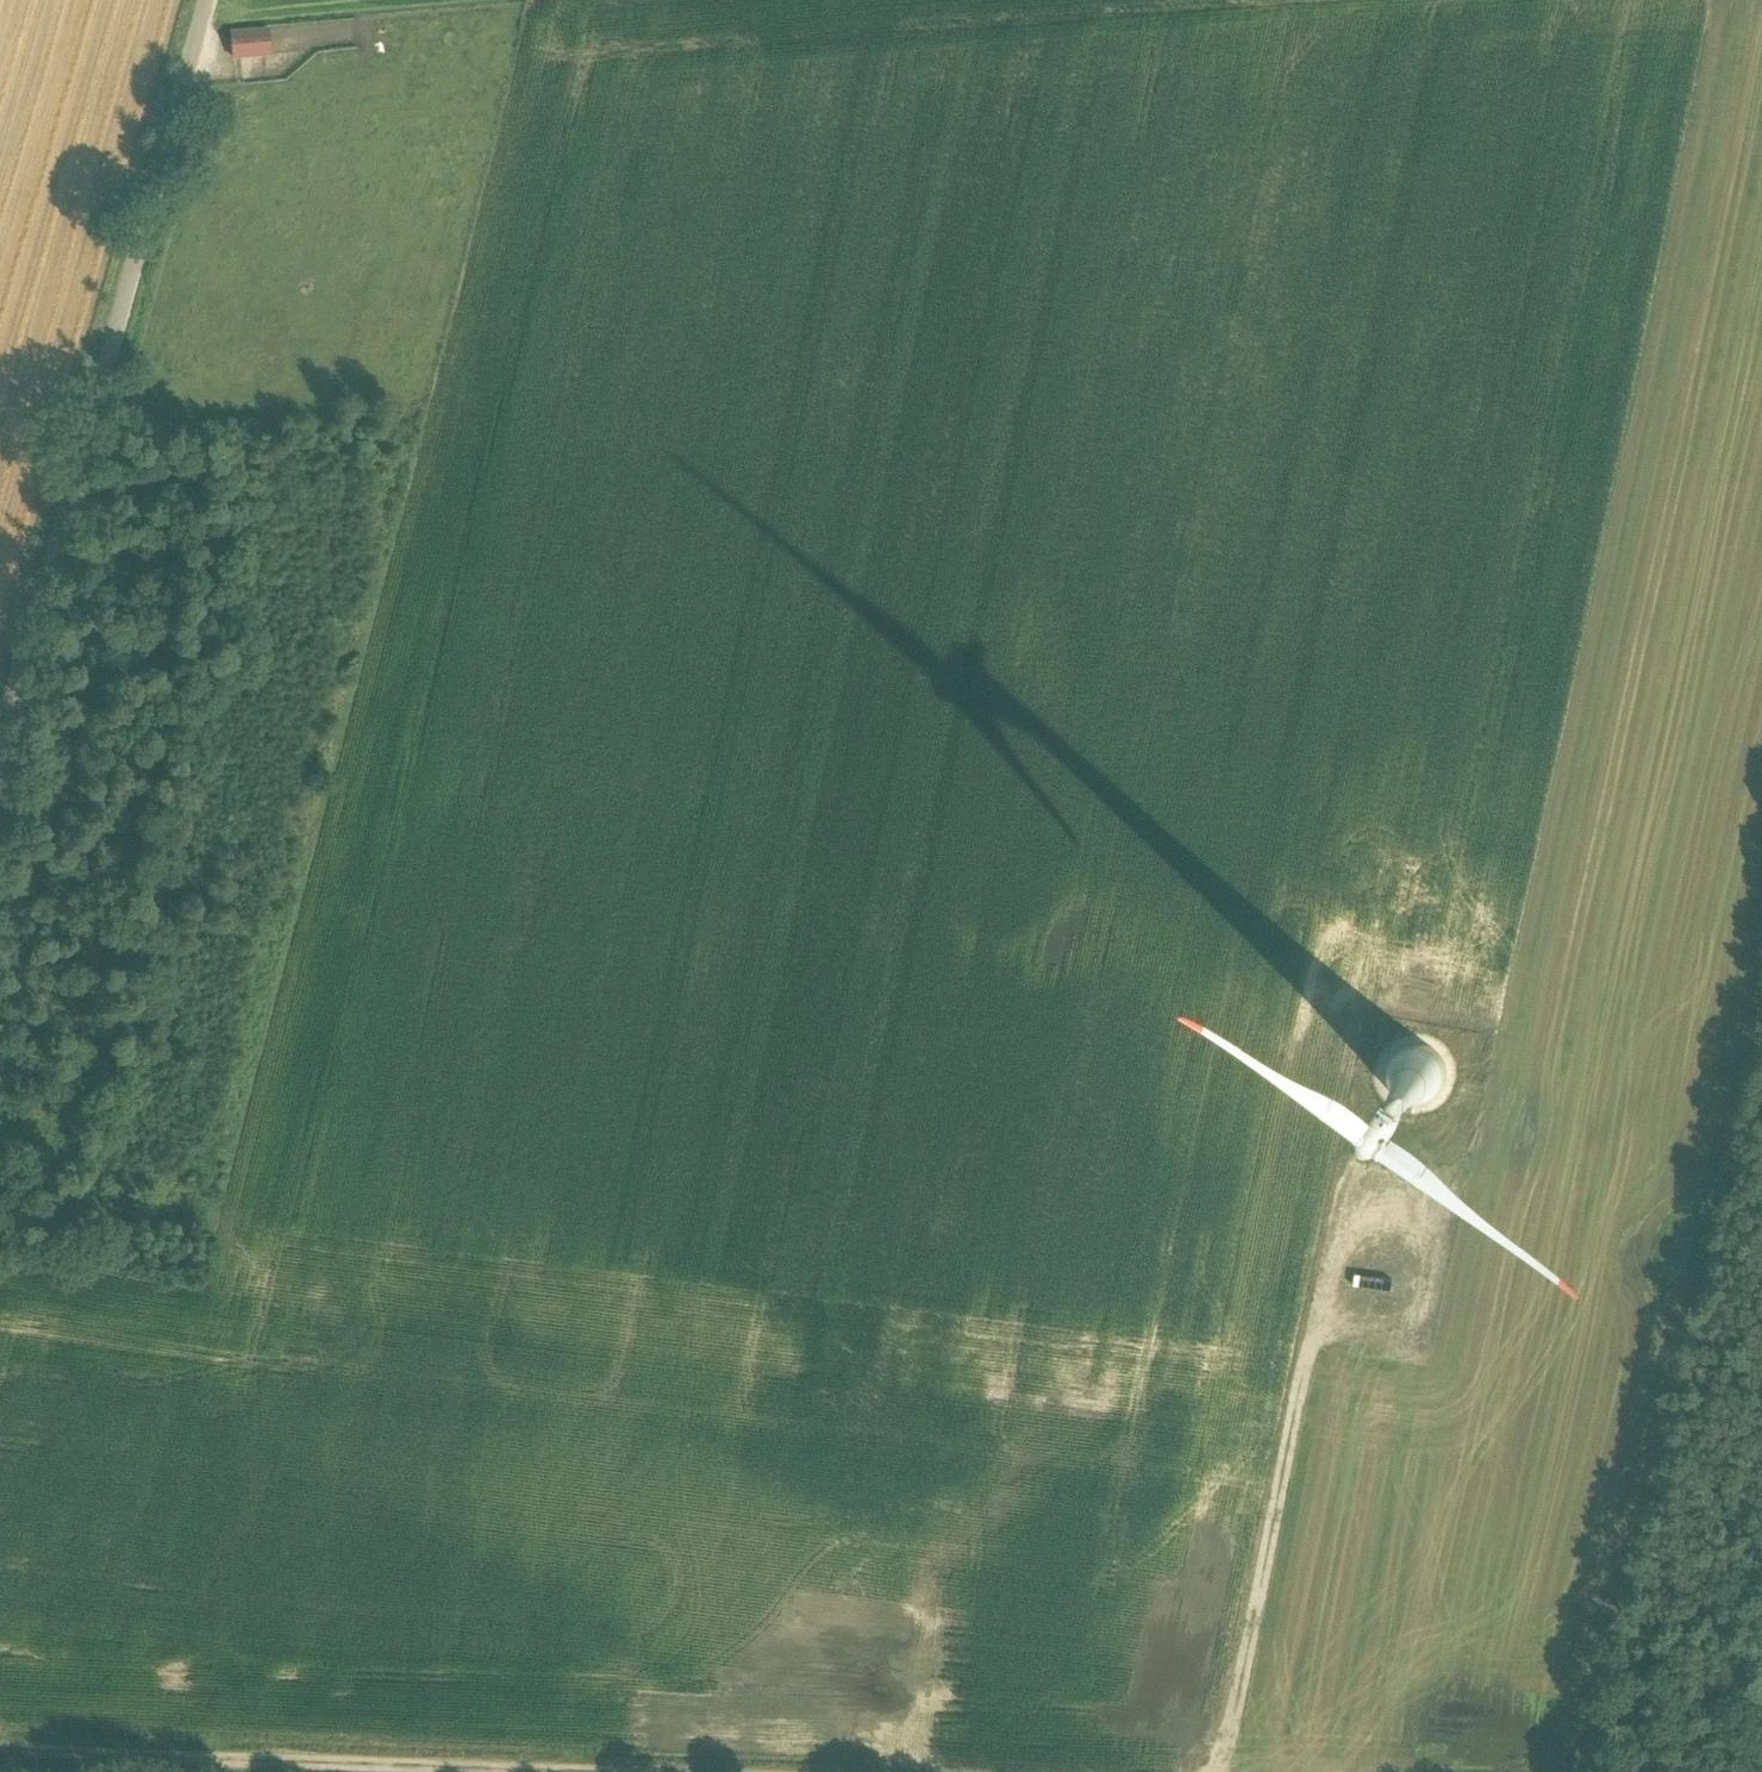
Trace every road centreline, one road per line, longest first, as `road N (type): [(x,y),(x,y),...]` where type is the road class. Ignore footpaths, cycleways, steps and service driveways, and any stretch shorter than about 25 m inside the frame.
road 1 (unclassified): [(201,0),(0,732)]
road 2 (unclassified): [(0,1748),(691,1771)]

